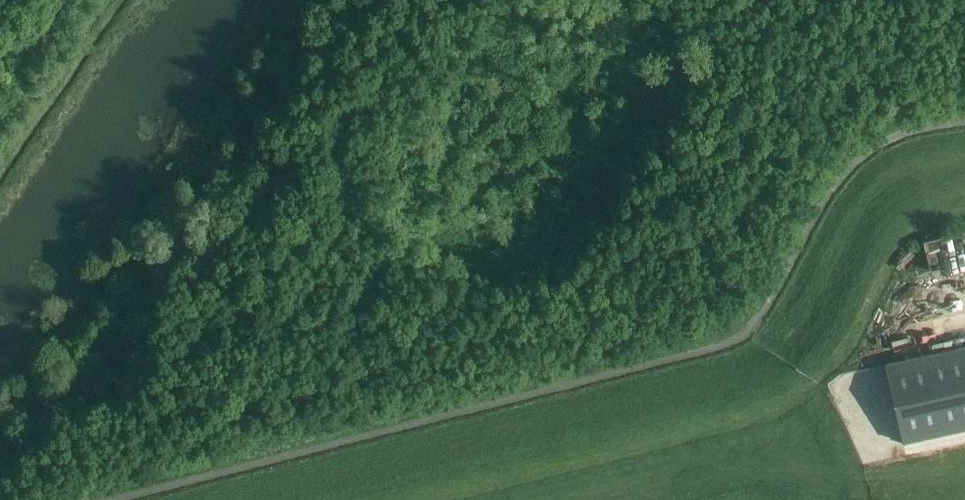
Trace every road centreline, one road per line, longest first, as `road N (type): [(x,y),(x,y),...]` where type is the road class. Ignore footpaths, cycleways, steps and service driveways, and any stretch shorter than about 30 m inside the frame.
road 1 (track): [(0,173),(120,0)]

